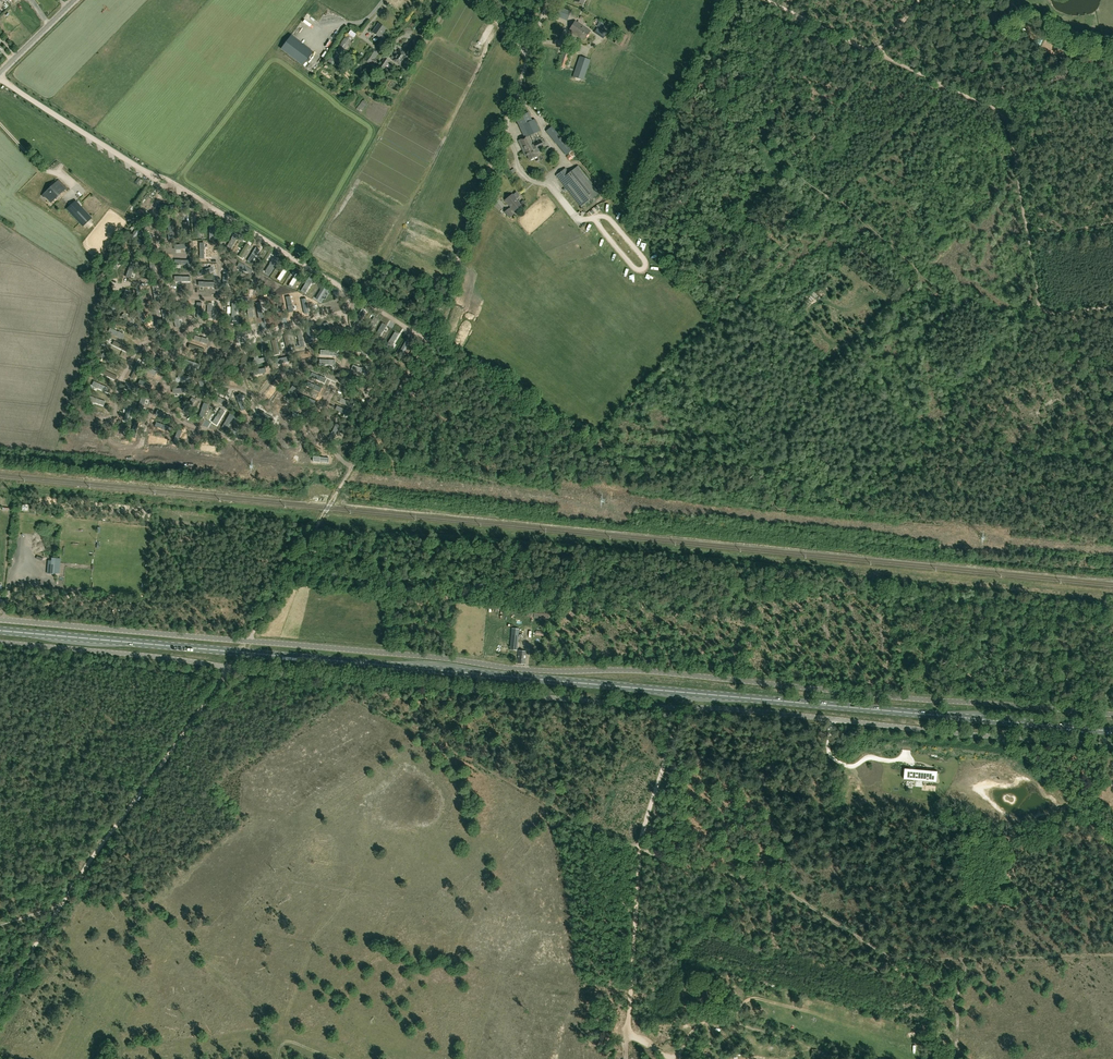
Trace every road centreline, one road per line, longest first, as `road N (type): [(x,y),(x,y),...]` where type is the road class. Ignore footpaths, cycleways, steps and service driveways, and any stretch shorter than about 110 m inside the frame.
road 1 (primary): [(1112,732),(0,631)]
road 2 (unclassified): [(1112,715),(0,620)]
road 3 (unclassified): [(231,667),(1112,745)]
road 4 (track): [(943,84),(590,441)]
road 5 (track): [(954,1058),(963,961),(898,958),(776,886),(639,850)]
road 6 (track): [(0,1007),(60,905),(231,667)]
road 7 (track): [(877,54),(1005,115),(1026,227)]
road 8 (track): [(639,850),(424,736)]
road 9 (unclassified): [(231,667),(0,642)]
road 10 (track): [(884,58),(789,159),(796,174),(835,199)]
road 11 (track): [(628,1028),(639,850)]
road 12 (track): [(338,490),(428,340)]
road 13 (track): [(628,1028),(676,1056),(709,1018),(749,999),(765,1000)]
road 14 (unclassified): [(475,208),(528,57)]
road 15 (track): [(956,959),(1112,954)]
road 16 (track): [(639,850),(681,708)]
road 17 (track): [(247,642),(320,521)]
road 18 (track): [(428,340),(475,208)]
road 19 (track): [(766,0),(877,54)]

